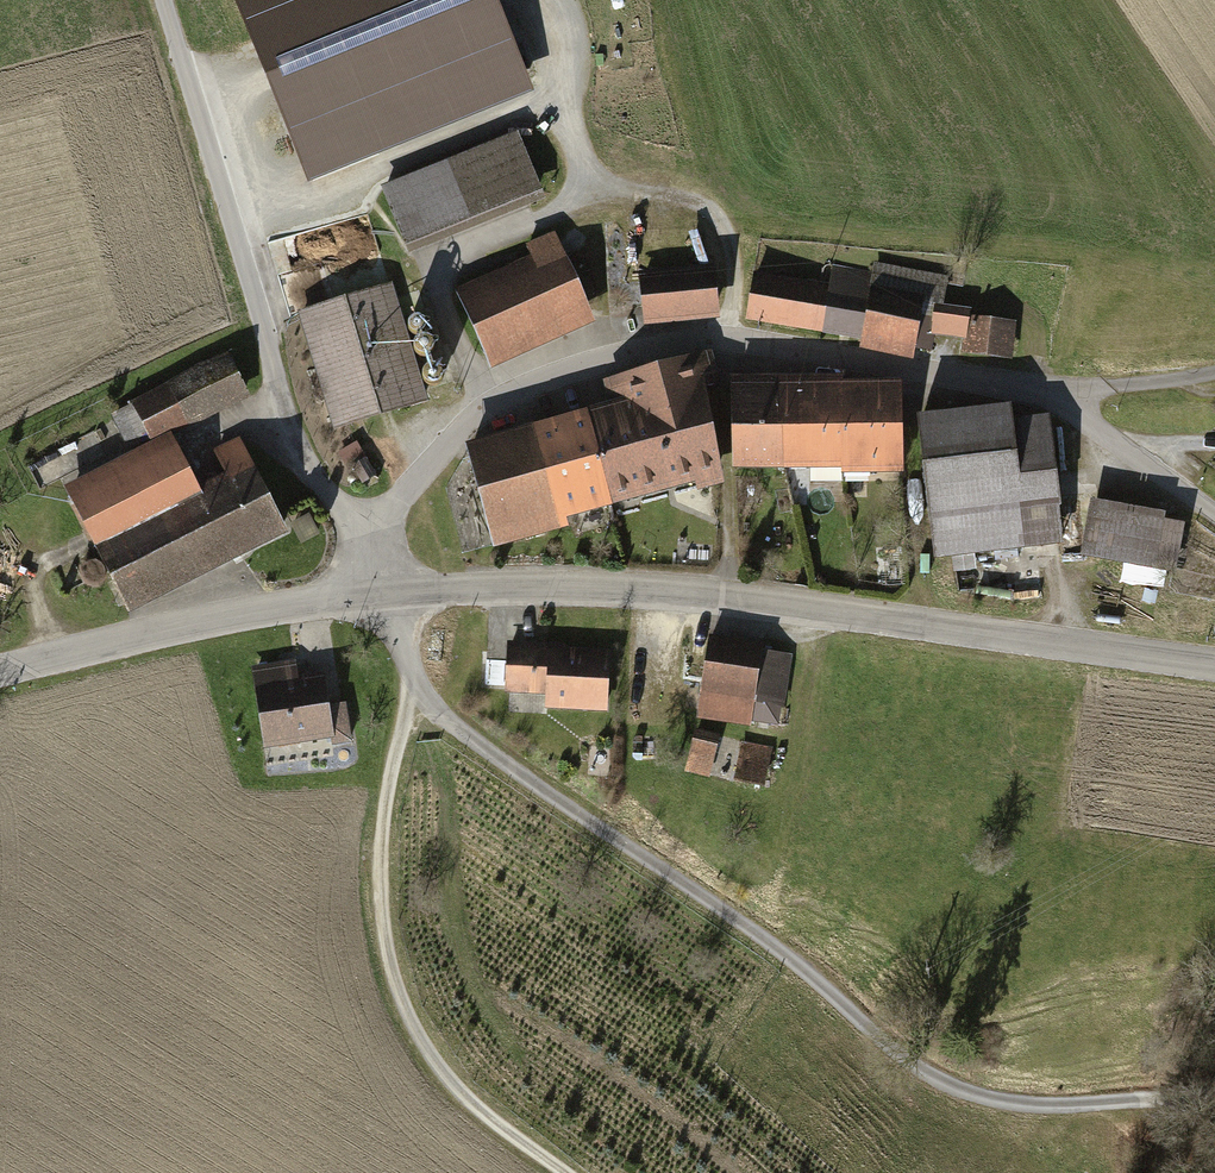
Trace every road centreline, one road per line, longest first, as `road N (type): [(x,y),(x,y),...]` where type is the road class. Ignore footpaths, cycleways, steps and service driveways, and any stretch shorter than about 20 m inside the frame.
road 1 (unclassified): [(1214,1108),(1066,1111),(976,1099),(886,1047),(765,940),(446,722),(412,680),(385,595)]
road 2 (residential): [(385,595),(388,509),(485,412),(625,357),(681,345),(730,343),(1050,393),(1214,514)]
road 3 (tertiary): [(1214,668),(728,597),(555,585),(385,595)]
road 4 (tertiary): [(161,0),(287,415),(385,595)]
road 5 (track): [(562,1172),(475,1112),(414,1034),(384,949),(377,864),(412,680)]
road 6 (tertiary): [(385,595),(288,609),(0,676)]
road 7 (track): [(917,371),(904,416),(920,625)]
road 8 (track): [(1050,393),(1214,369)]

